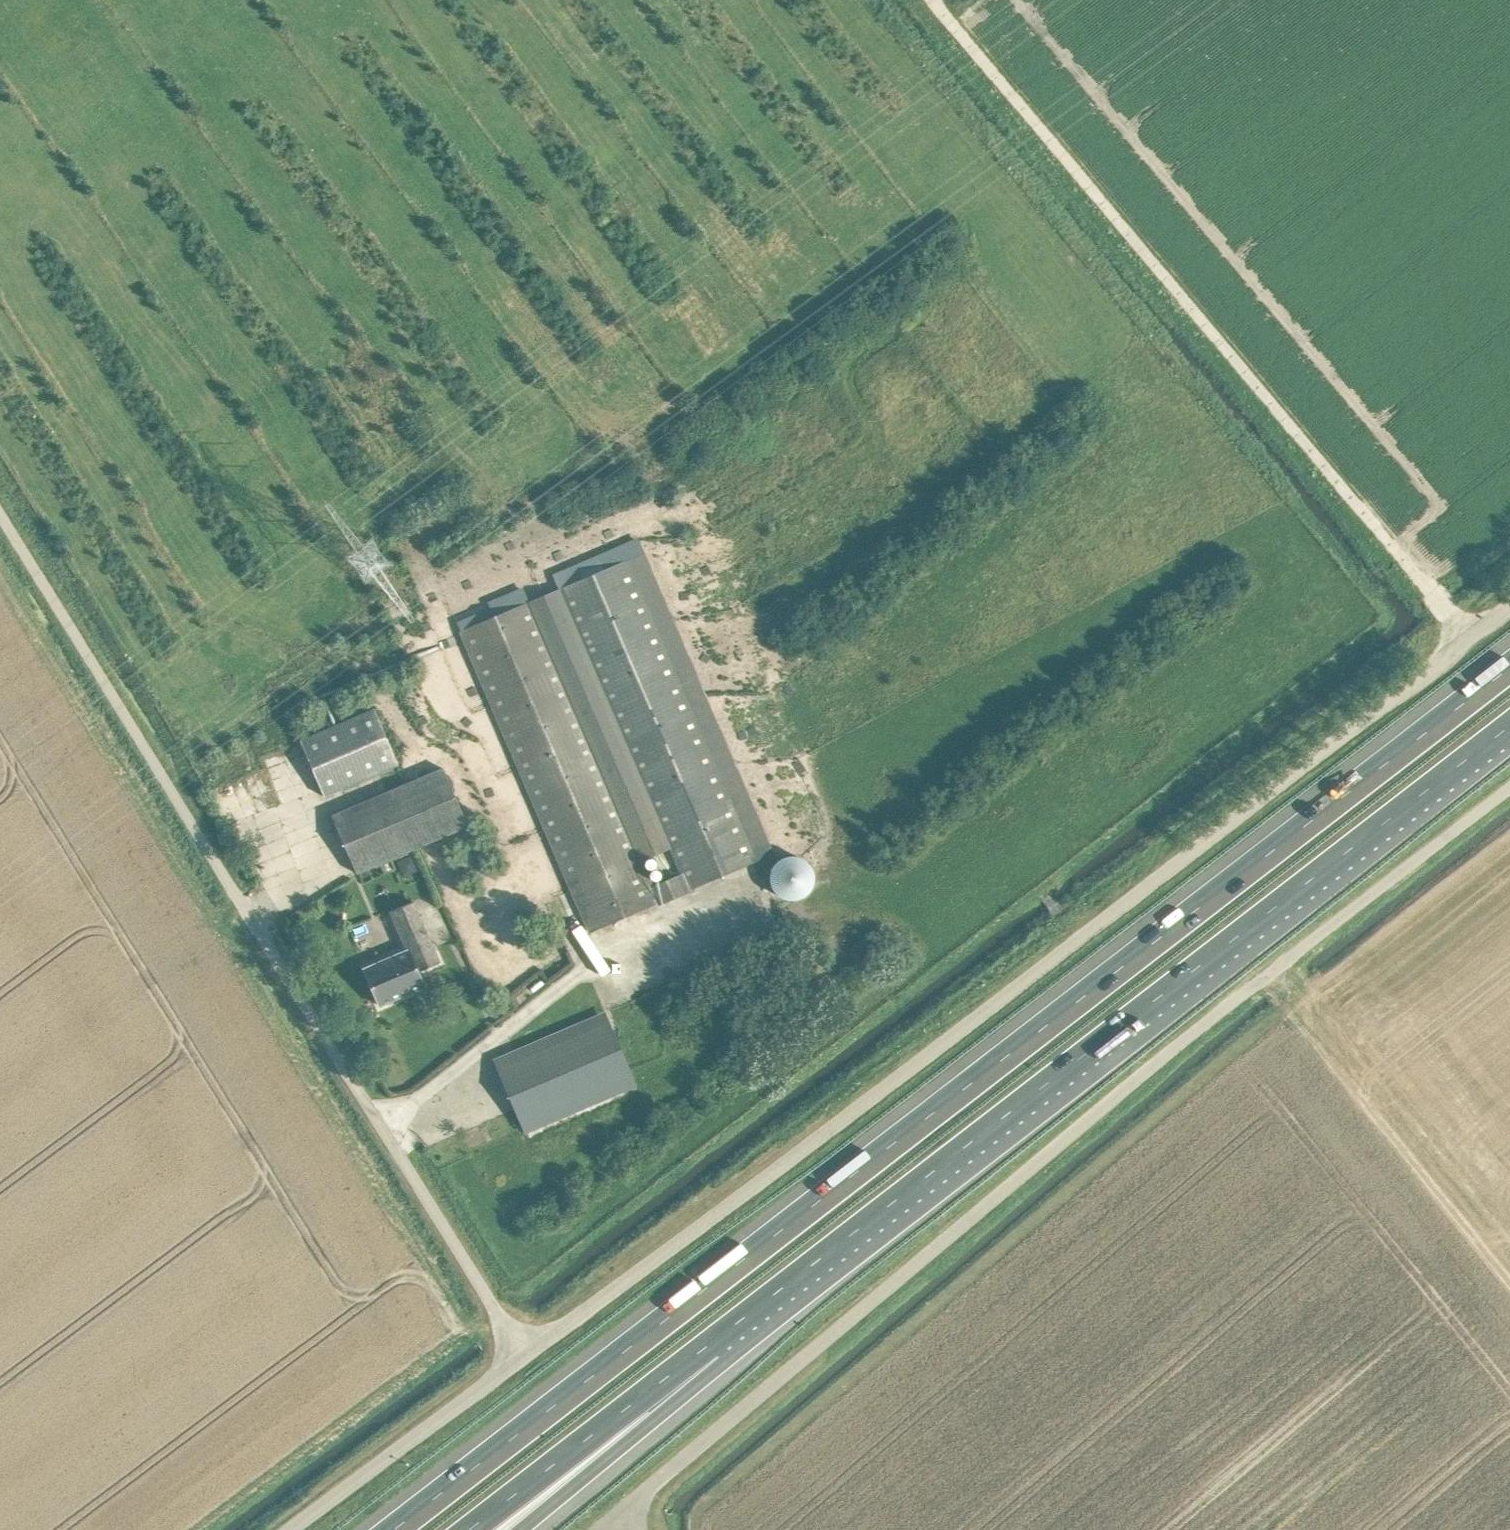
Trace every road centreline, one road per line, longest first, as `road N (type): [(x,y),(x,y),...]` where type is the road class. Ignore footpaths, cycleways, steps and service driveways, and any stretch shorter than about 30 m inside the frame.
road 1 (motorway): [(1509,668),(392,1529)]
road 2 (unclassified): [(523,1360),(1472,645)]
road 3 (unclassified): [(621,1520),(1509,793)]
road 4 (motorway): [(711,1343),(1509,725)]
road 5 (unclassified): [(523,1360),(0,513)]
road 6 (unclassified): [(1472,645),(928,0)]
road 7 (motorway): [(468,1529),(711,1343)]
road 8 (unclassified): [(293,1529),(523,1360)]
road 9 (motorway): [(506,1529),(711,1343)]

